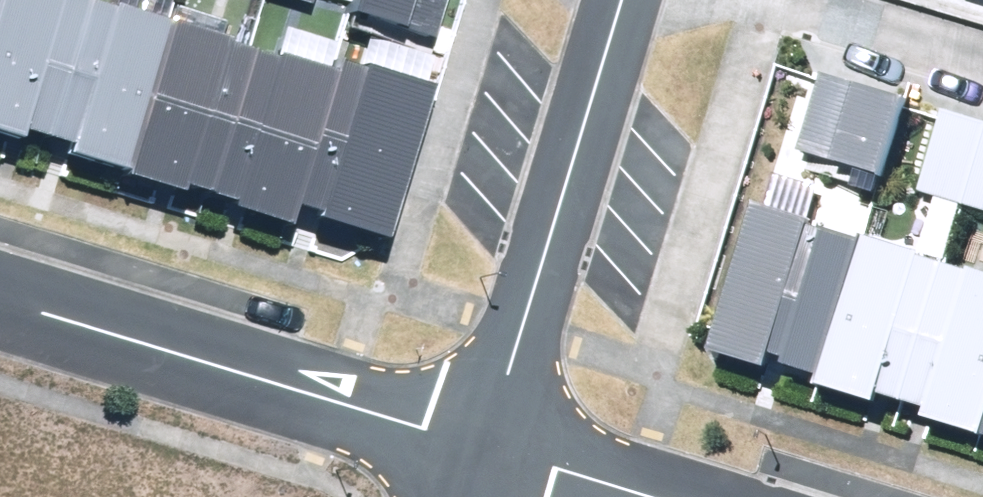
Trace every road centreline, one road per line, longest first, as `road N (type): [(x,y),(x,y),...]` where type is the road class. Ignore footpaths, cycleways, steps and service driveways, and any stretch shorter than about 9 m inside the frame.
road 1 (residential): [(0,300),(483,447)]
road 2 (residential): [(483,447),(622,0)]
road 3 (residential): [(758,0),(982,66)]
road 4 (residential): [(650,496),(483,447)]

